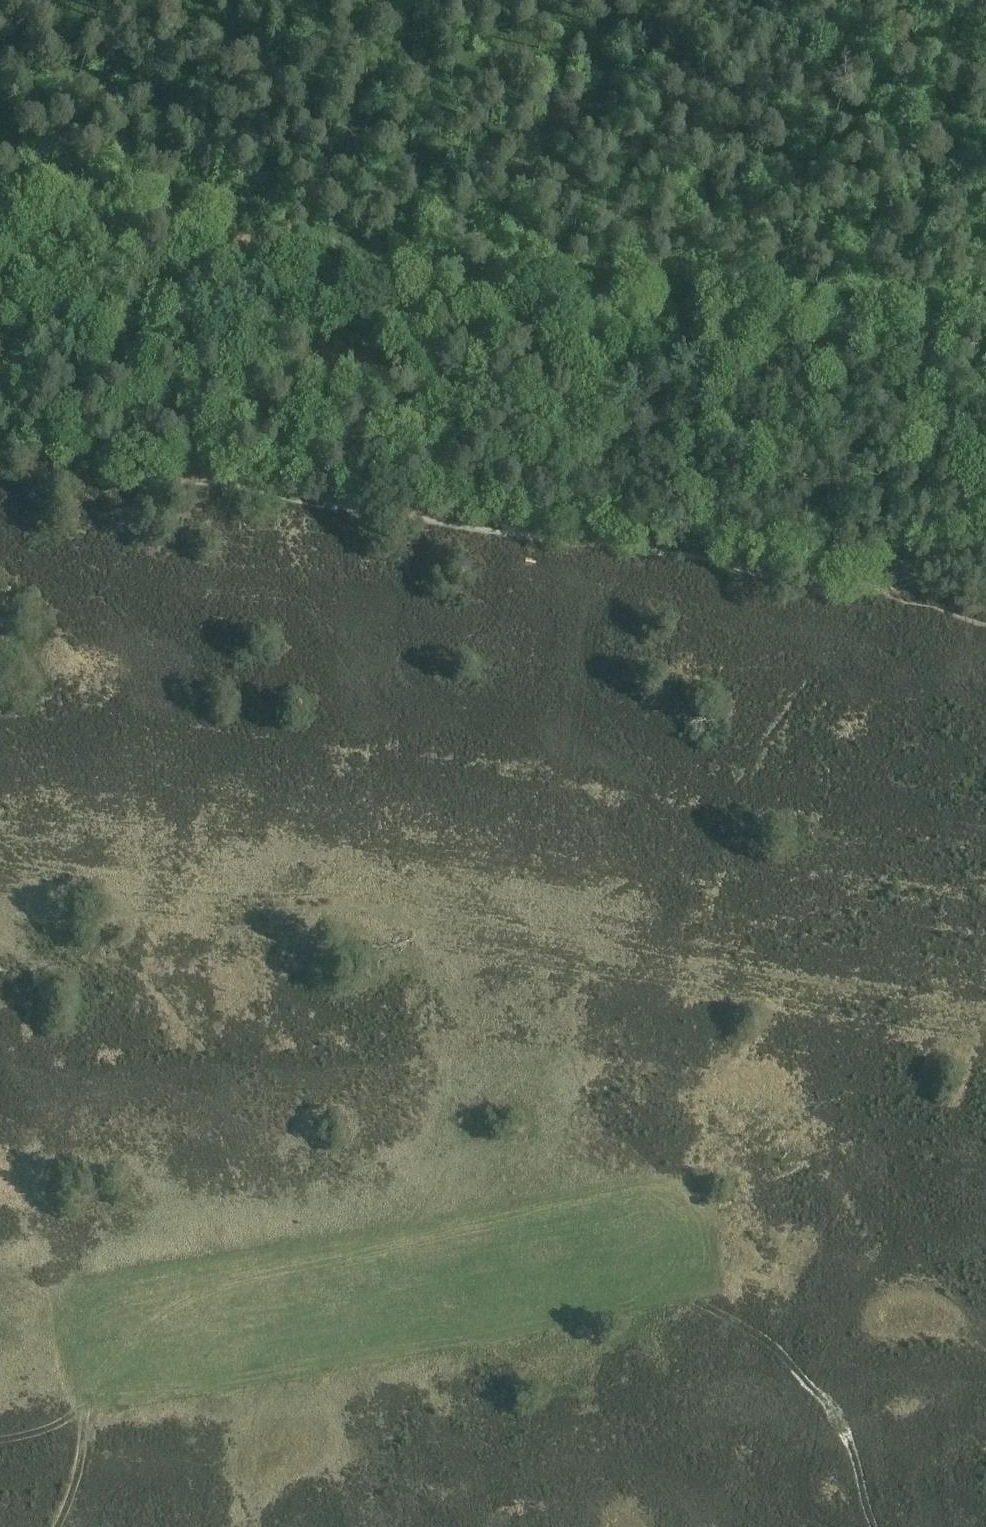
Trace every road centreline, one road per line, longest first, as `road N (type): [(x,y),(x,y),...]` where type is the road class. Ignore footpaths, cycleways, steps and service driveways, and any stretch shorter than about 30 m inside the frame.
road 1 (track): [(0,379),(290,210),(322,160),(358,0)]

